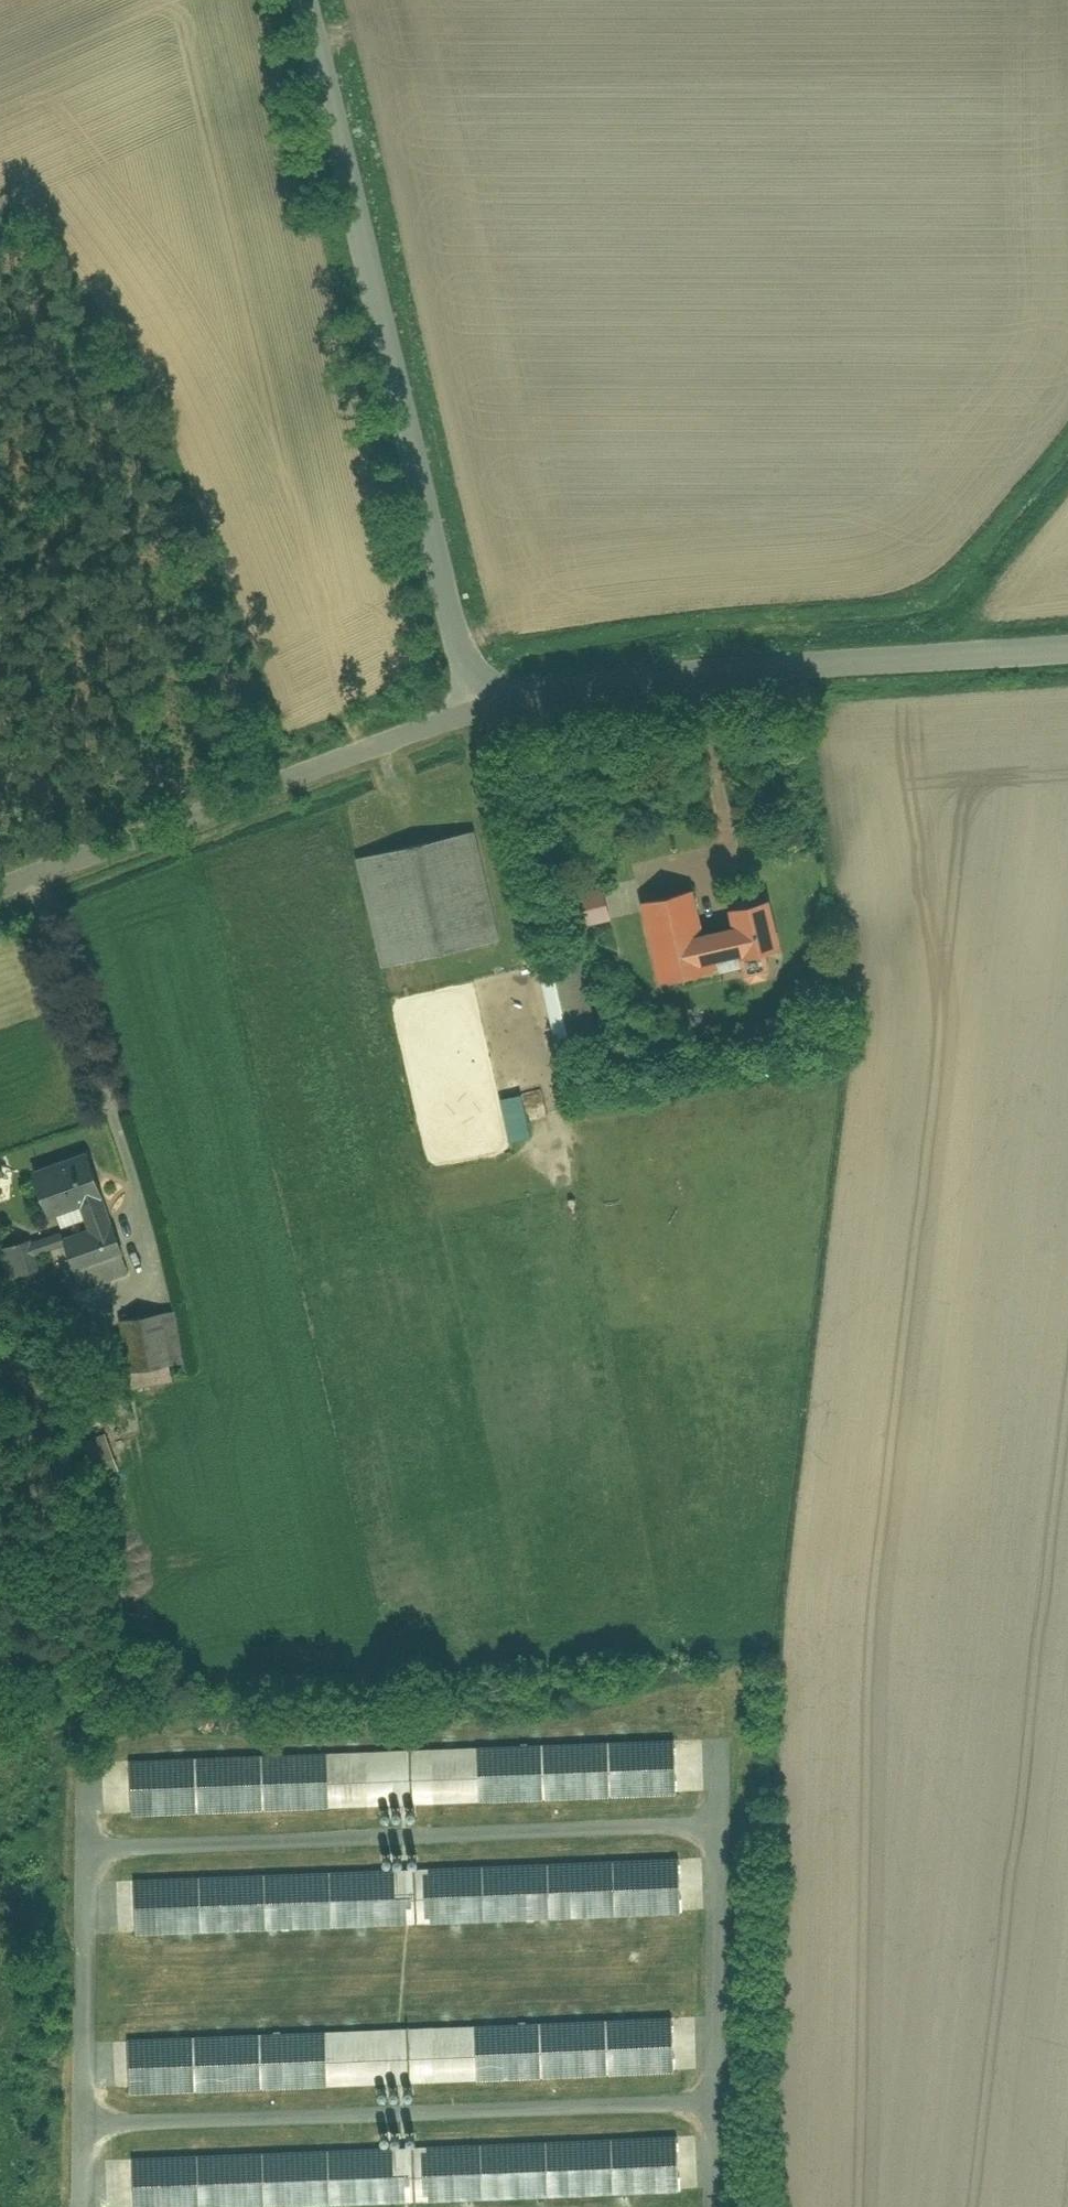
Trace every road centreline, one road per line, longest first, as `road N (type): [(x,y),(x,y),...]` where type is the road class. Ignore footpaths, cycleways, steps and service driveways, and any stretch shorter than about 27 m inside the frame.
road 1 (unclassified): [(288,0),(470,696)]
road 2 (unclassified): [(1067,645),(470,696)]
road 3 (unclassified): [(470,696),(0,876)]
road 4 (residential): [(702,1741),(697,2206)]

